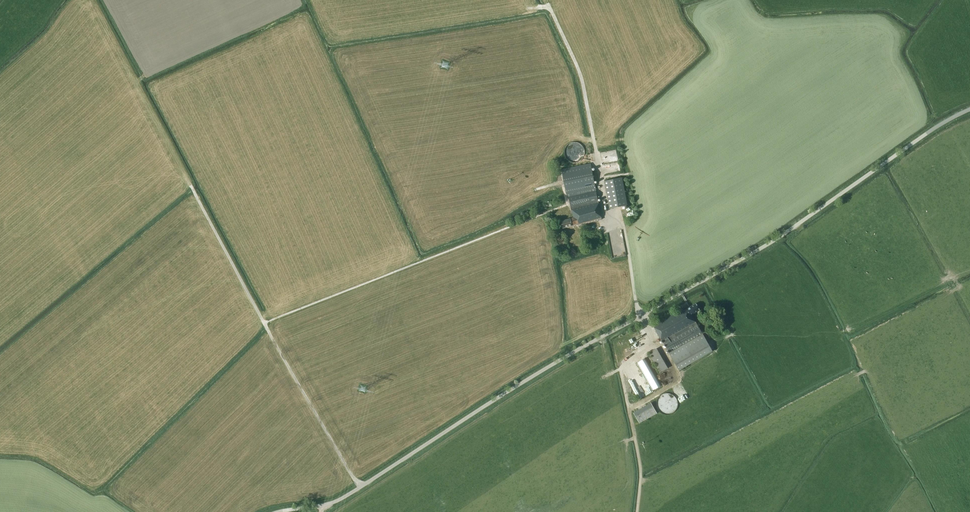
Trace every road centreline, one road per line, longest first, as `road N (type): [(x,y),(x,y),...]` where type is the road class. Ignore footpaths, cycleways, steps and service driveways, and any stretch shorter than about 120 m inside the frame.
road 1 (unclassified): [(276,511),(338,500),(552,361),(778,239),(969,110)]
road 2 (track): [(264,323),(564,206)]
road 3 (track): [(360,487),(264,323)]
road 4 (track): [(531,8),(550,7),(581,76),(598,164)]
road 5 (track): [(631,357),(621,374),(641,471),(637,511)]
road 6 (track): [(264,323),(191,186)]

